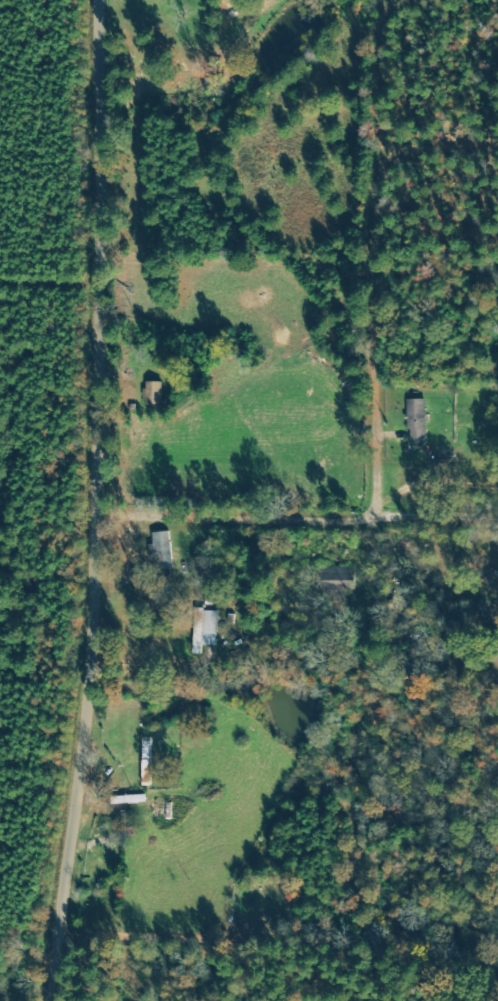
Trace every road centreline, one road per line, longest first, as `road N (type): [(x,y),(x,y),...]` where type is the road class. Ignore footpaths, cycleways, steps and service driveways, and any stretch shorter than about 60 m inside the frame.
road 1 (residential): [(74,1000),(114,592),(112,0)]
road 2 (residential): [(377,504),(376,177),(415,154),(497,146)]
road 3 (residential): [(114,510),(343,520),(377,504)]

